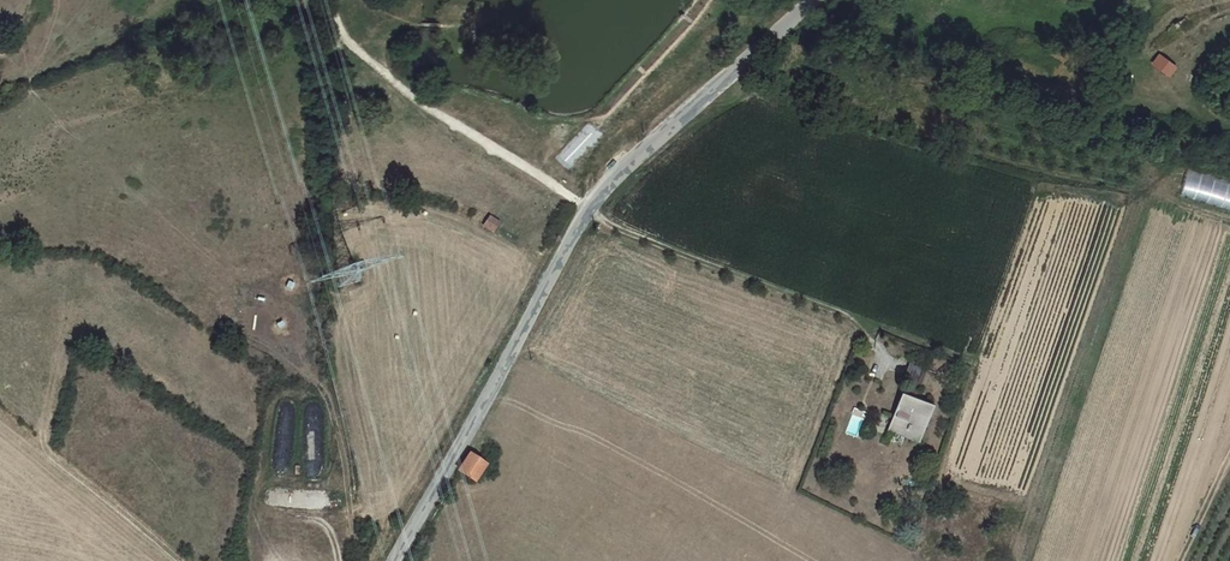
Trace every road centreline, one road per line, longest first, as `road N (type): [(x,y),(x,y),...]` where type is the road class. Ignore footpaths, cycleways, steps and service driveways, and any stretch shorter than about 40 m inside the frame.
road 1 (unclassified): [(813,0),(615,177),(587,211),(395,560)]
road 2 (track): [(587,211),(412,95),(342,33),(337,0)]

